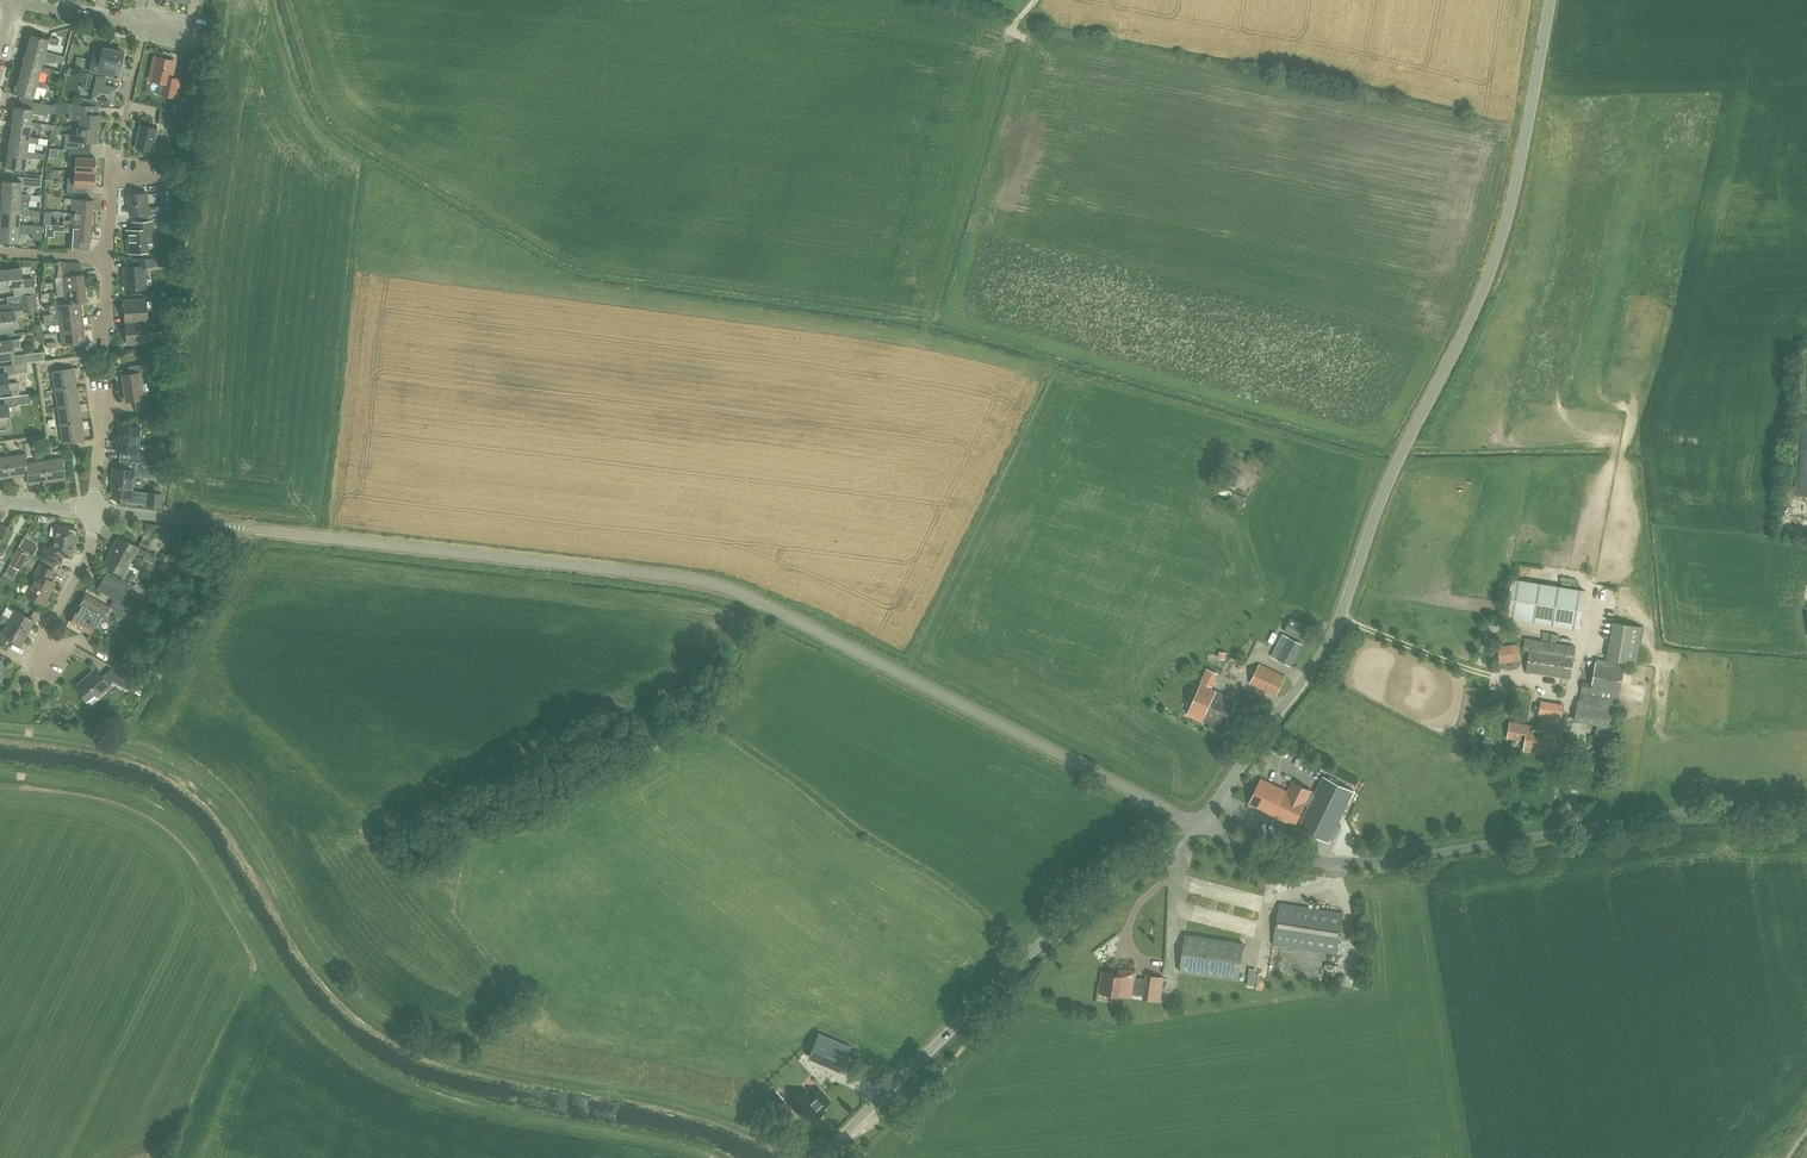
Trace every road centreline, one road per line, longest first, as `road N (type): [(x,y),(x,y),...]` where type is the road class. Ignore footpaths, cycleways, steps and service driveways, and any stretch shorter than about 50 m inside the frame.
road 1 (unclassified): [(1201,824),(755,600),(708,584),(197,522)]
road 2 (unclassified): [(1201,824),(1253,747),(1310,686),(1347,614),(1387,496),(1465,337),(1505,229),(1554,0)]
road 3 (unclassified): [(1806,814),(1680,813),(1356,863),(1277,855),(1201,824)]
road 4 (unclassified): [(819,1157),(1062,925),(1201,824)]
road 5 (residential): [(51,659),(45,641),(90,551),(94,511)]
road 6 (residential): [(109,259),(113,171),(159,174)]
road 7 (residential): [(146,25),(15,1)]
road 8 (residential): [(94,511),(102,390)]

